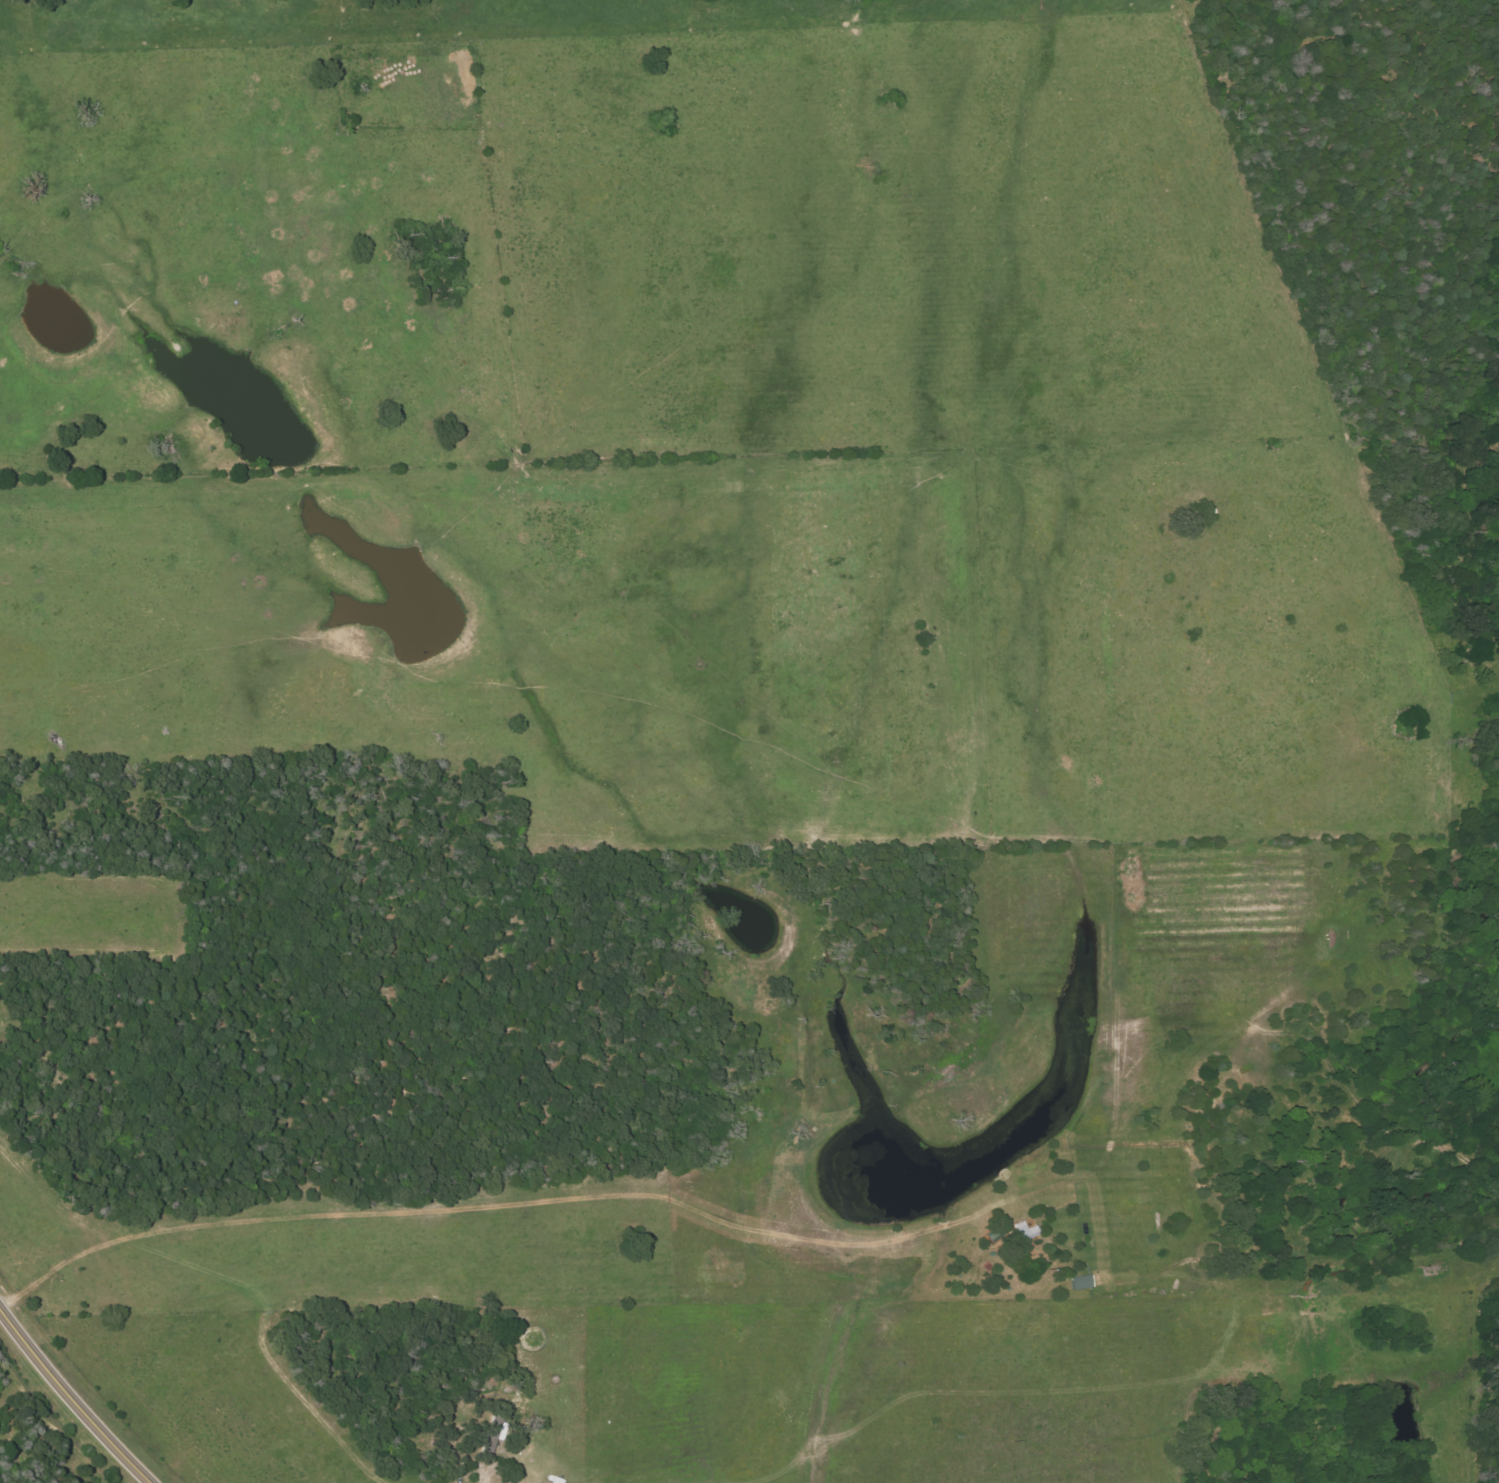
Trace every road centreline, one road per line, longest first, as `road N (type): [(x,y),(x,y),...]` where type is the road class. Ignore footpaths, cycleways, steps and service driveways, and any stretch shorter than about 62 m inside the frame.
road 1 (secondary): [(151,1482),(0,1311)]

